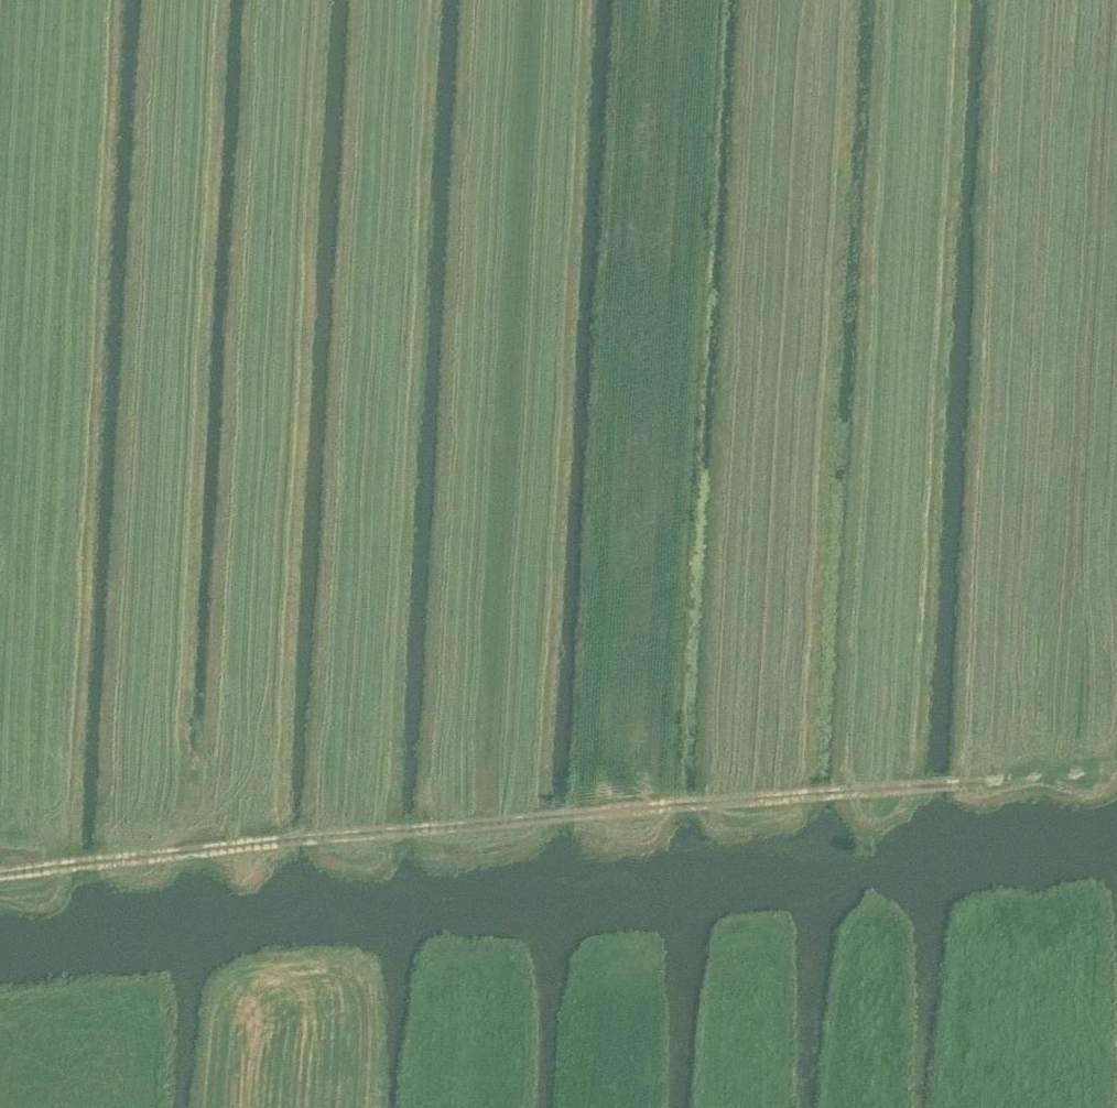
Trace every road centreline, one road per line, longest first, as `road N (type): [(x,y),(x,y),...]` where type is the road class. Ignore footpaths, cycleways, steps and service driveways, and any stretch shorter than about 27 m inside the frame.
road 1 (track): [(0,870),(1116,769)]

